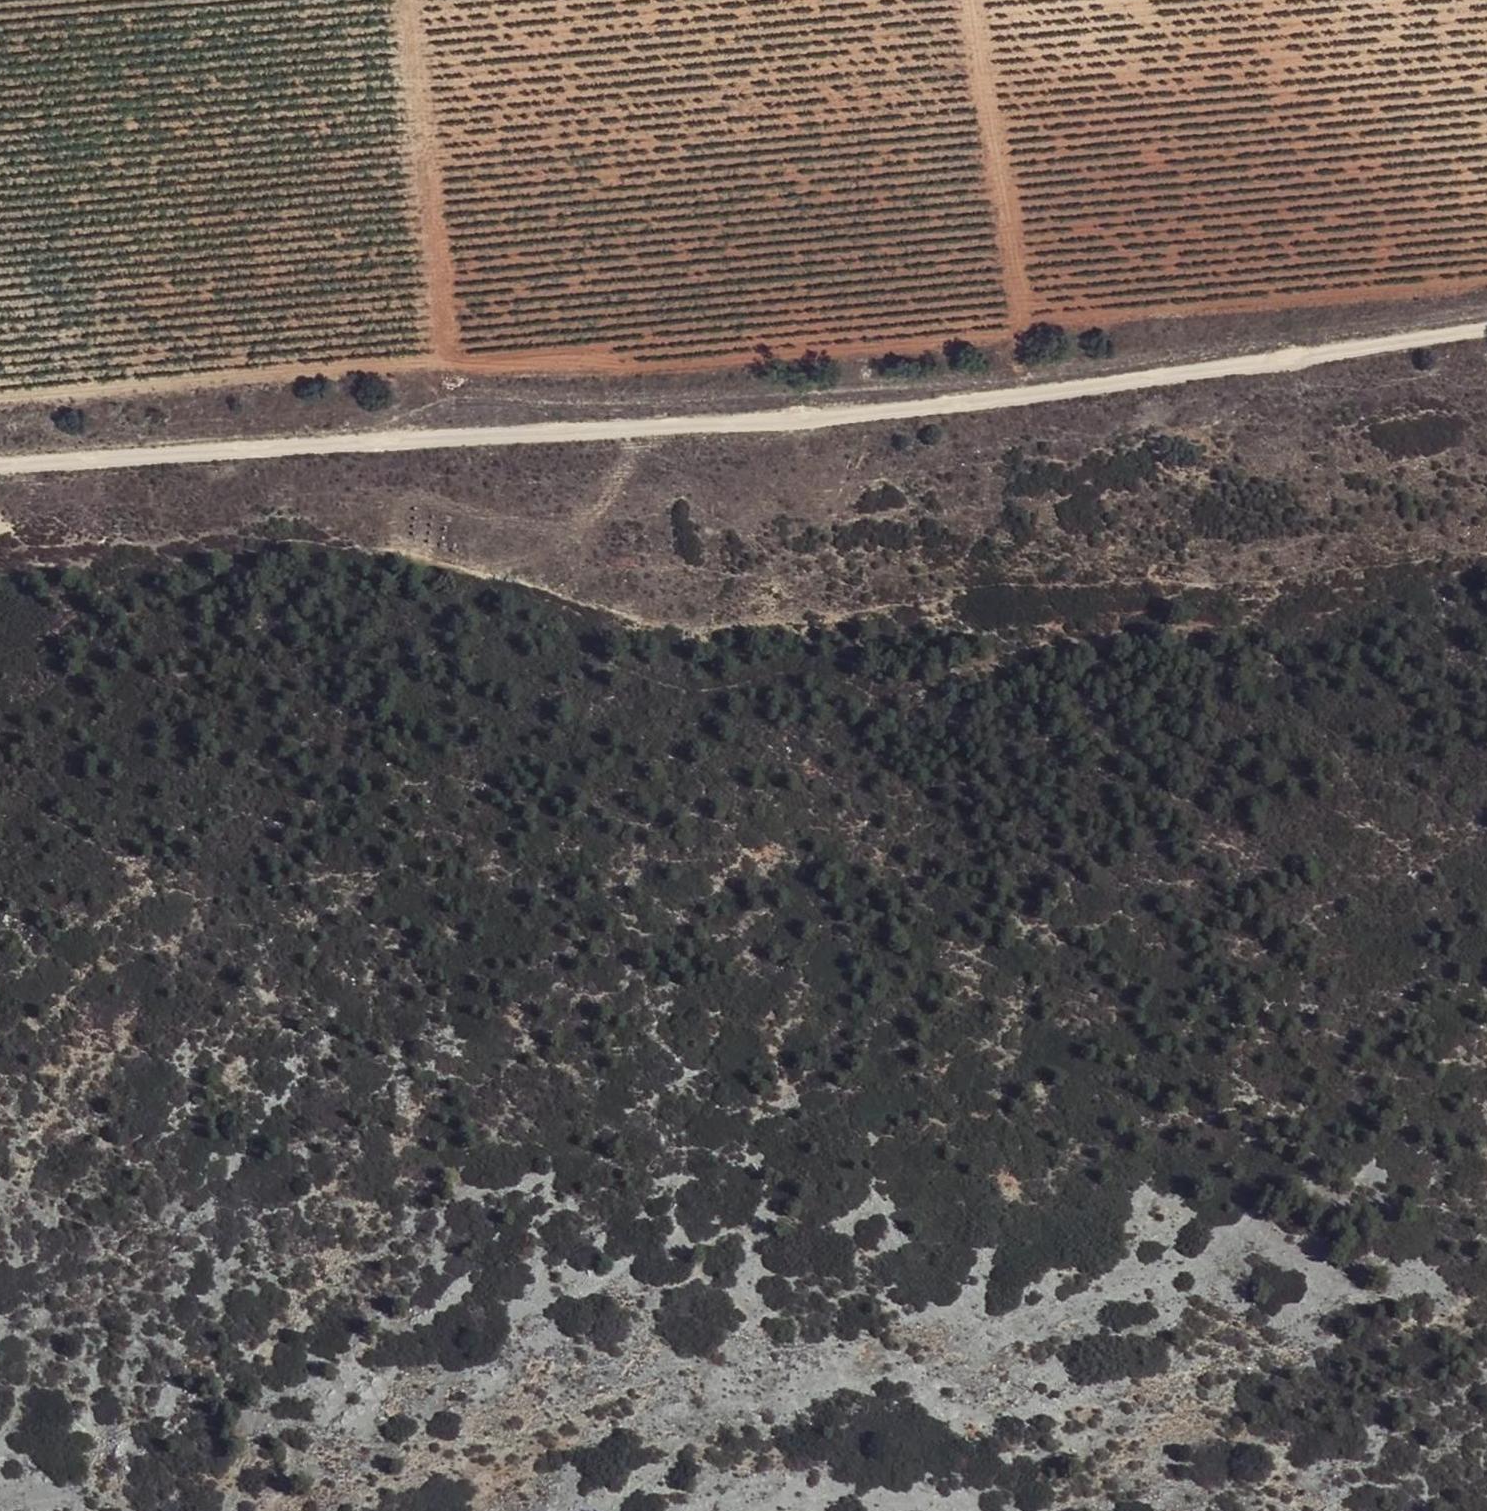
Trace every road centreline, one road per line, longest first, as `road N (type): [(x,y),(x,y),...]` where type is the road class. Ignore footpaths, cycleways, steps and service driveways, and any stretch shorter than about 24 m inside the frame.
road 1 (track): [(1486,327),(1029,401),(672,431),(0,464)]
road 2 (track): [(970,0),(1029,401)]

